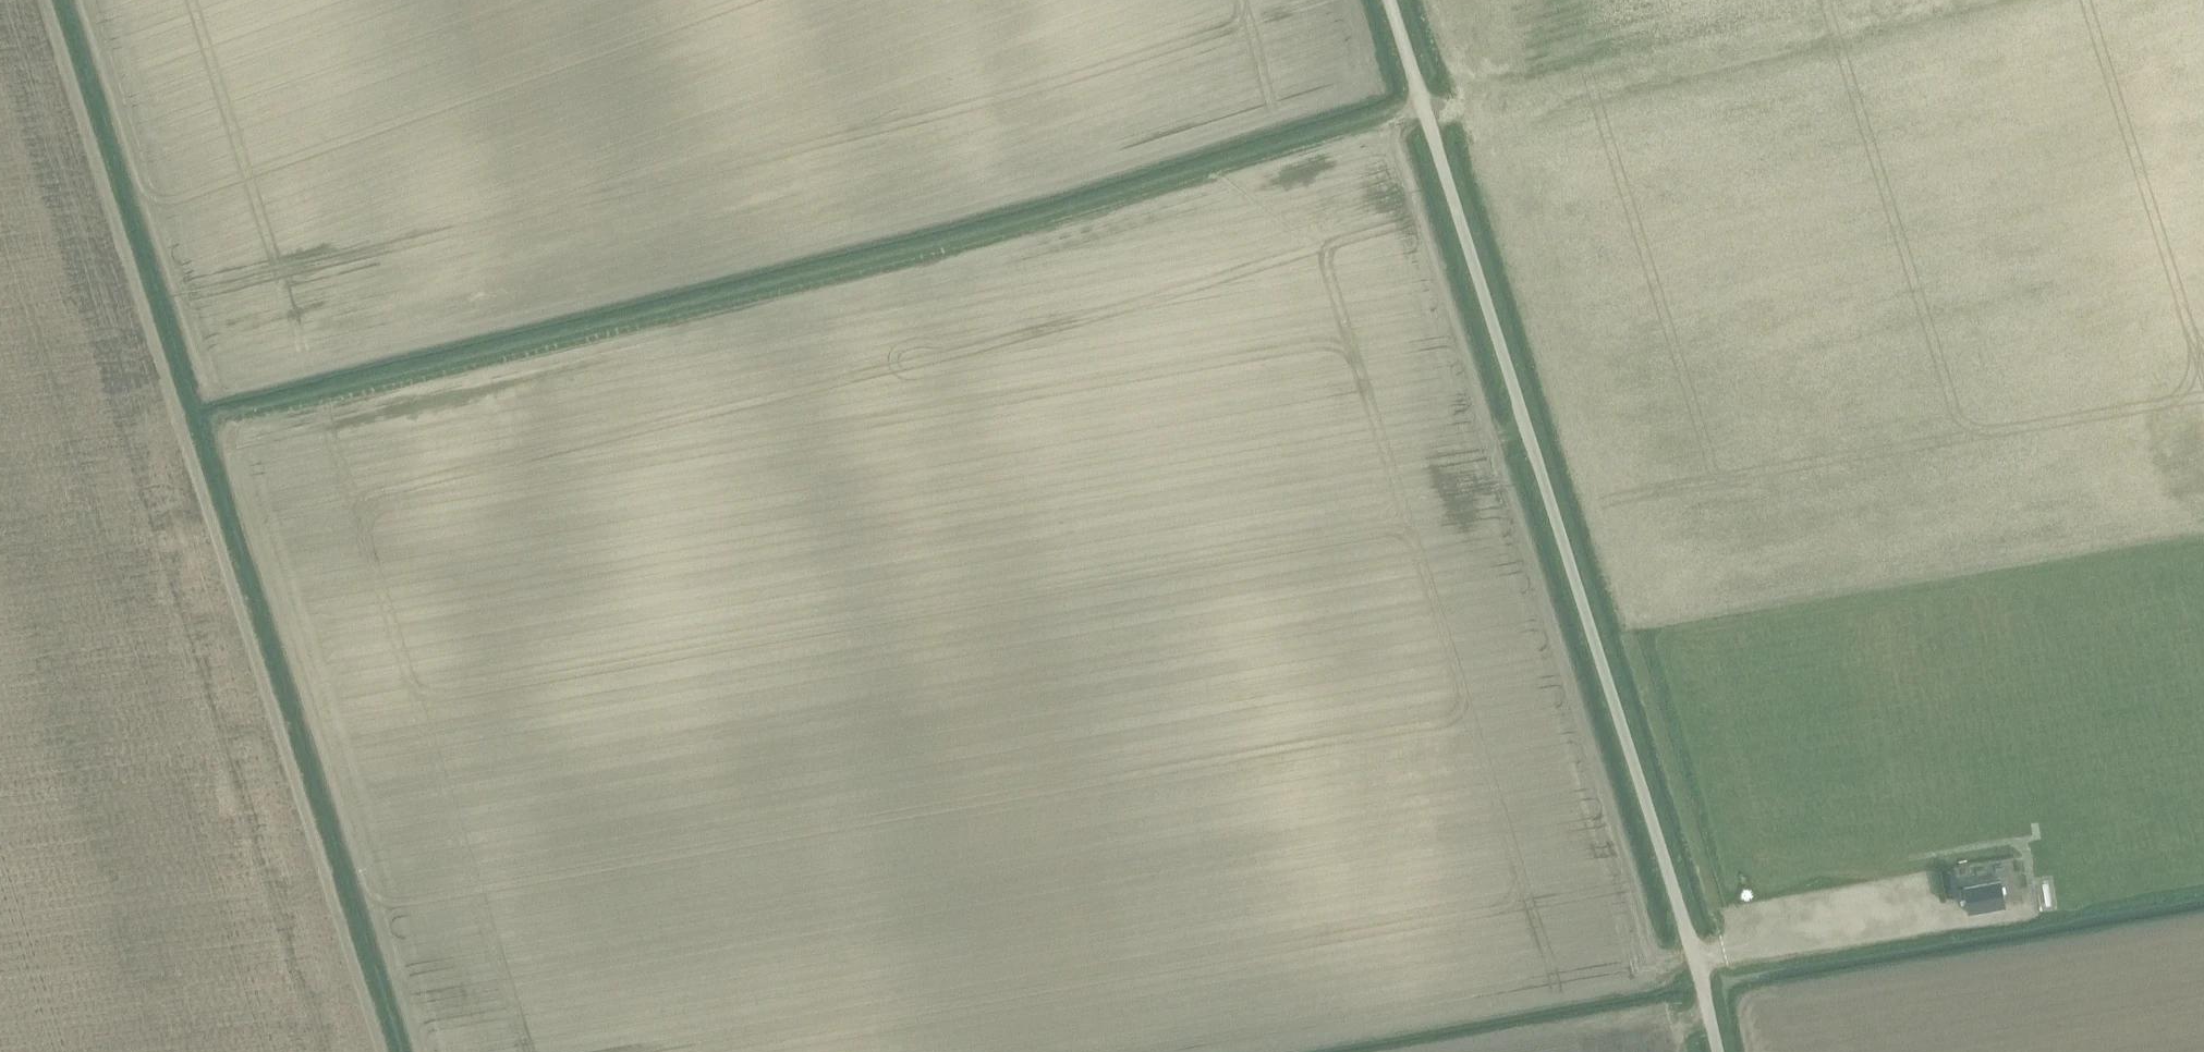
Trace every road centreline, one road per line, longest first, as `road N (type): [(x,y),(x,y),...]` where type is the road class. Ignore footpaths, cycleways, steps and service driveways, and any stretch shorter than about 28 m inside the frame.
road 1 (unclassified): [(1716,1051),(1696,958),(1388,0)]

